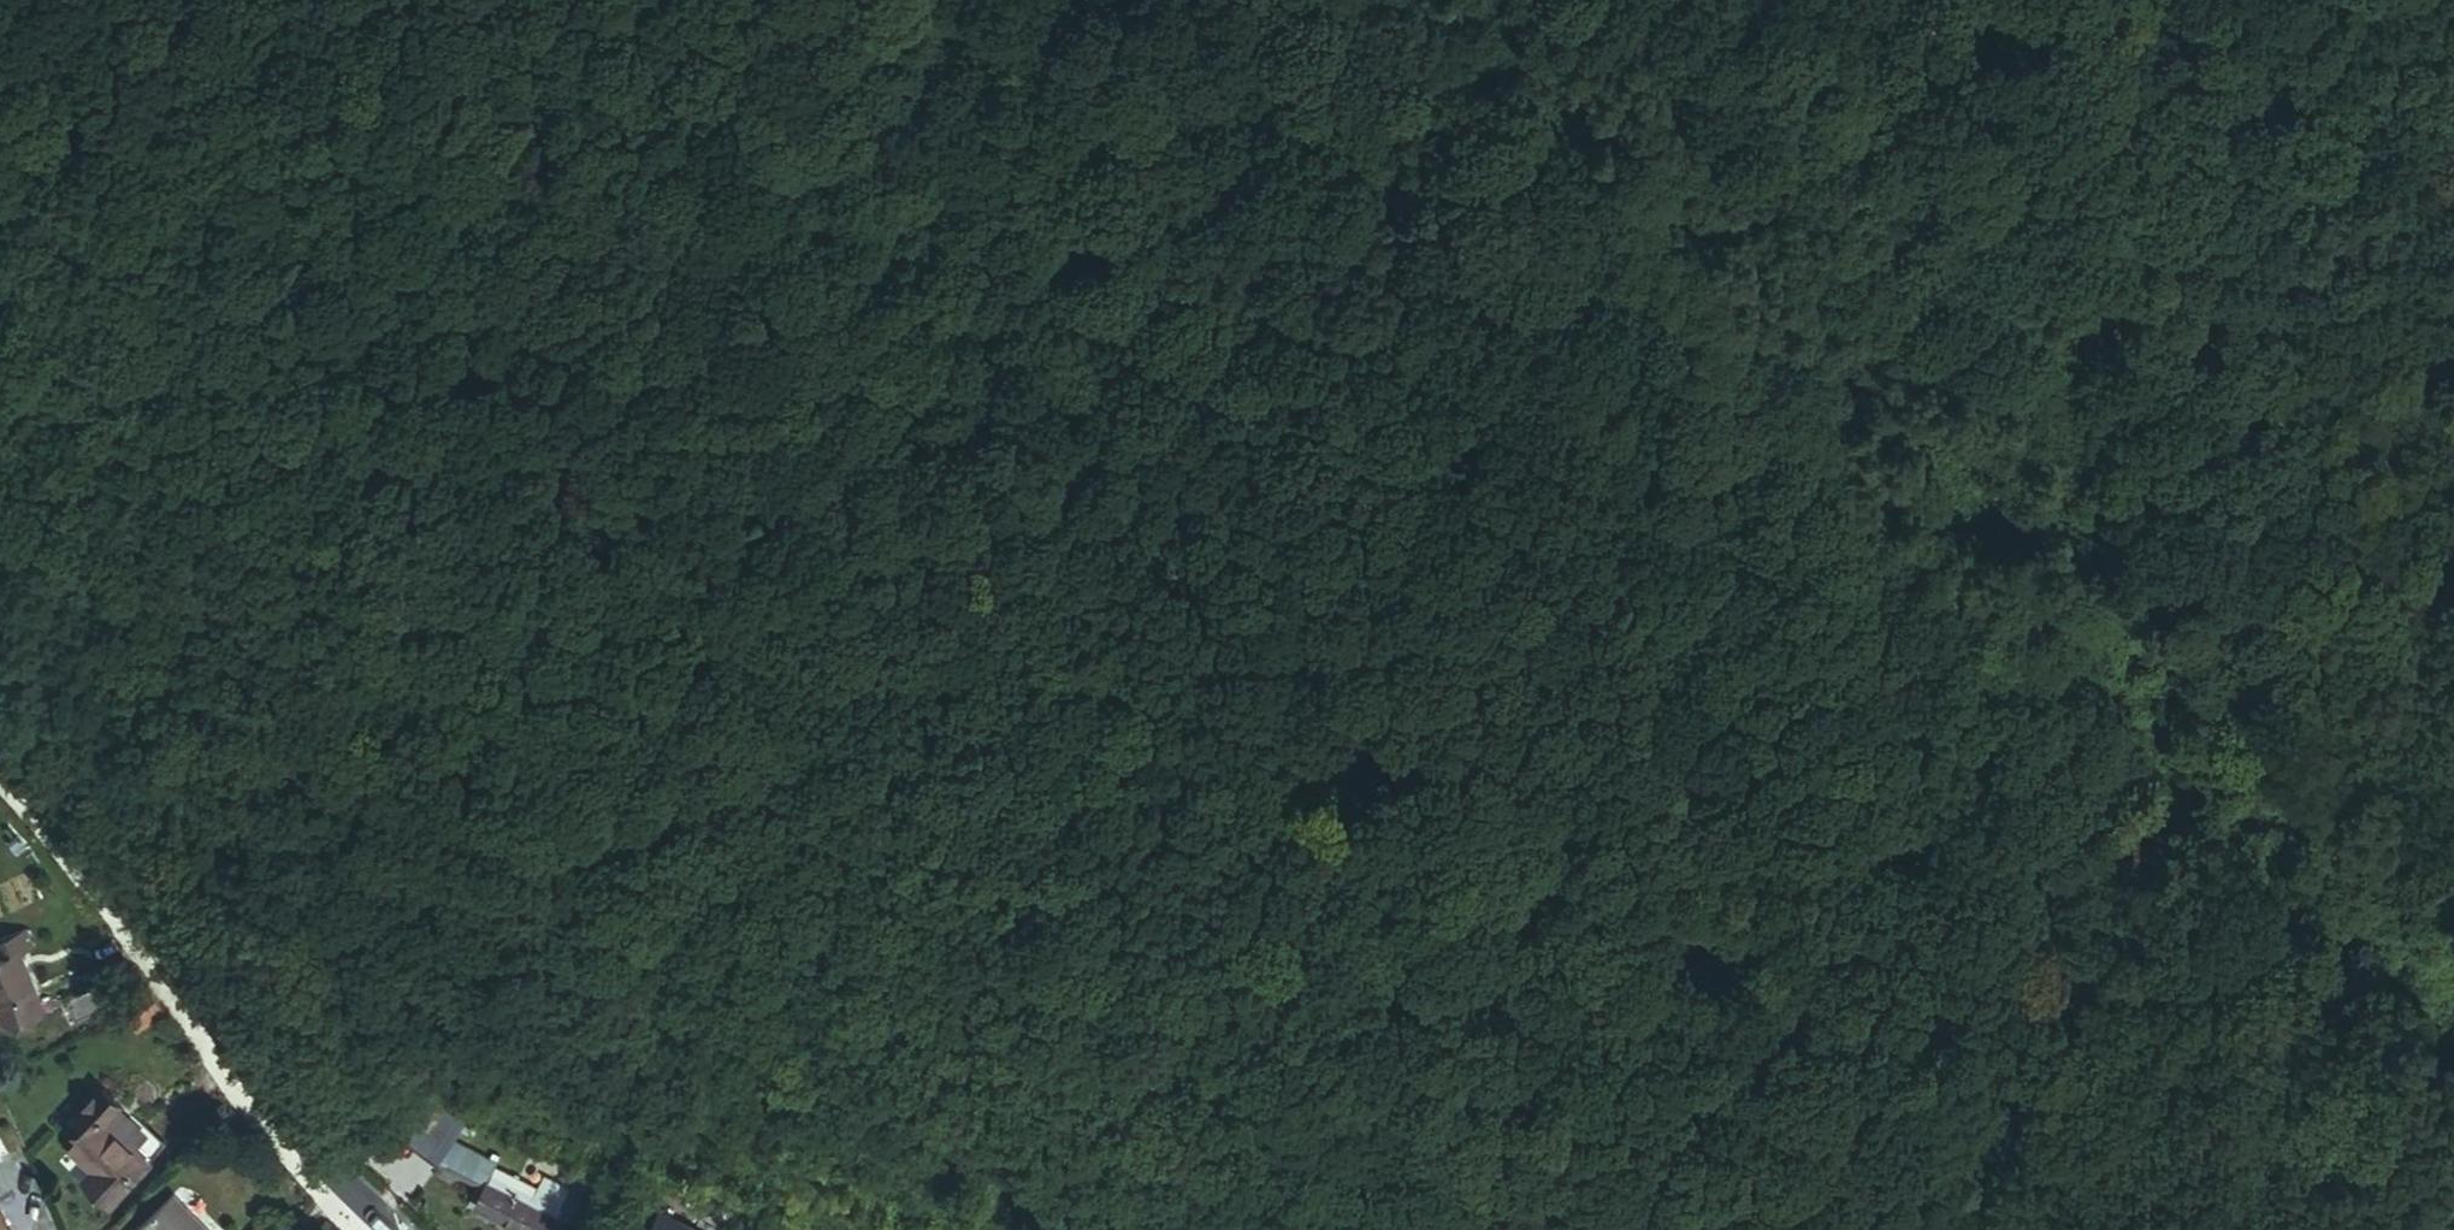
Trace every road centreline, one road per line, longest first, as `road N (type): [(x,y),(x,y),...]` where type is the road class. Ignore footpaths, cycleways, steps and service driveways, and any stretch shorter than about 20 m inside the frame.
road 1 (unclassified): [(0,793),(166,947),(345,1203),(384,1229)]

